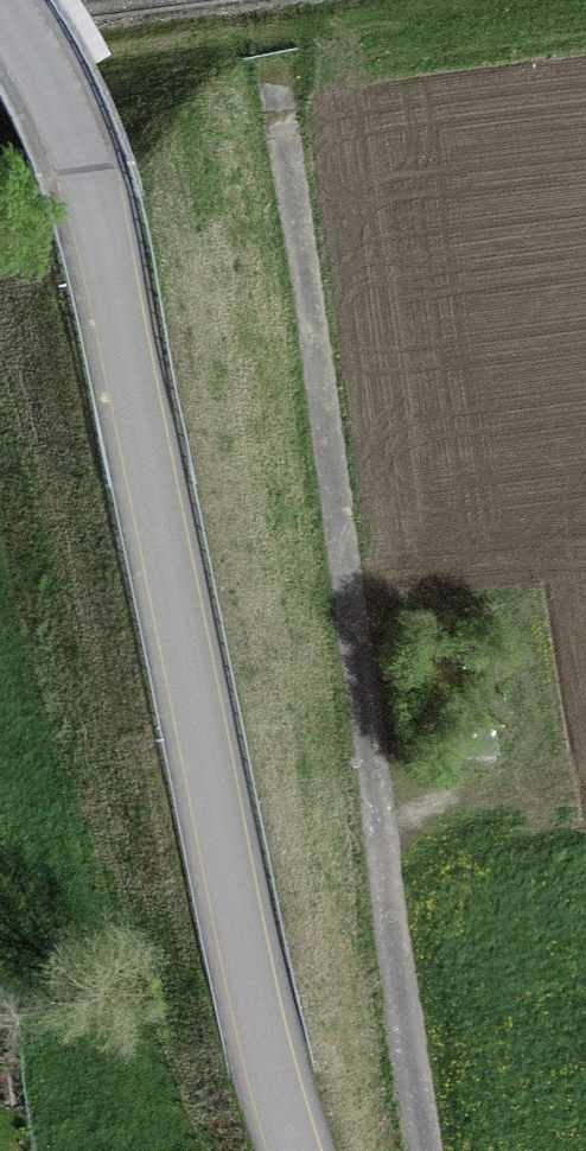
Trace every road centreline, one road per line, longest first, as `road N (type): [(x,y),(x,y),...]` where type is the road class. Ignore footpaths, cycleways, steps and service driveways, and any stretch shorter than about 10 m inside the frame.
road 1 (unclassified): [(0,7),(64,124),(96,221),(294,1150)]
road 2 (track): [(280,100),(428,1150)]

